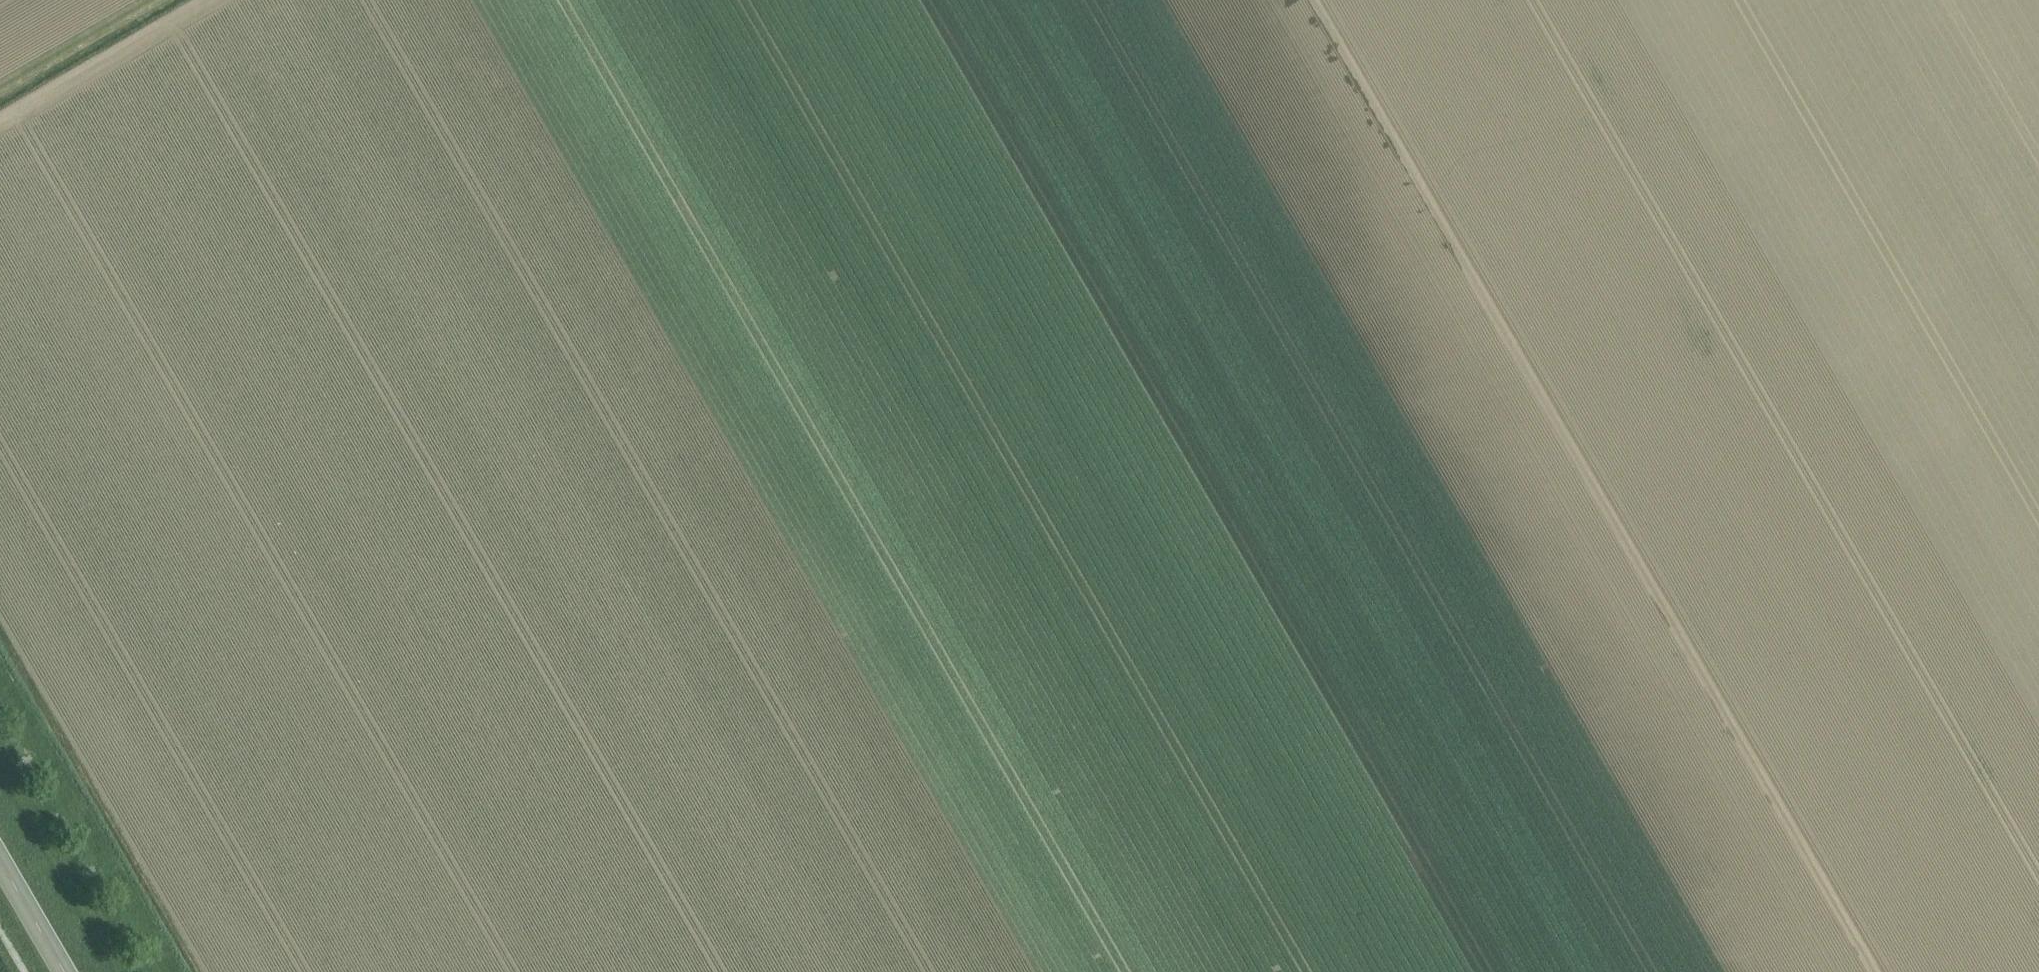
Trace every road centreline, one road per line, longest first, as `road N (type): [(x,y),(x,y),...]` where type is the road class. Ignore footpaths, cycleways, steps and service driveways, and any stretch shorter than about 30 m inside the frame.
road 1 (tertiary): [(0,867),(61,971)]

